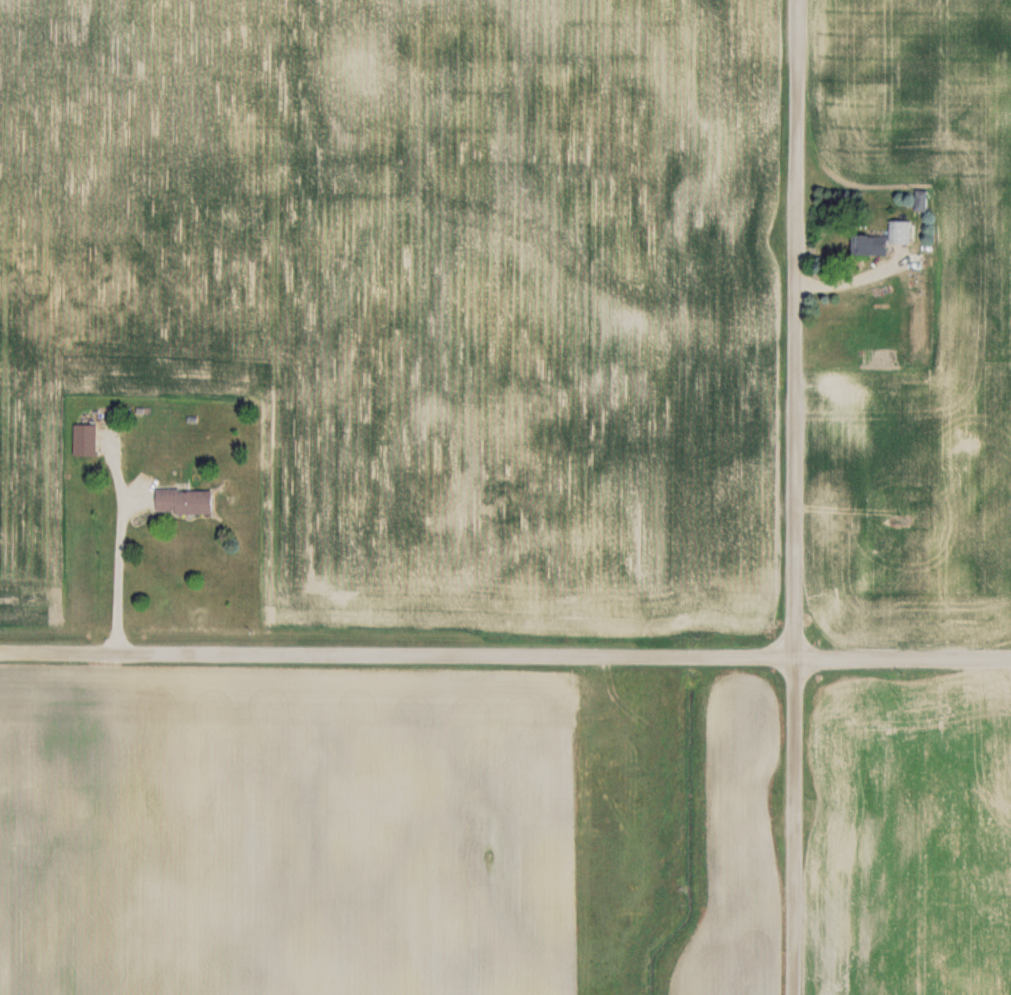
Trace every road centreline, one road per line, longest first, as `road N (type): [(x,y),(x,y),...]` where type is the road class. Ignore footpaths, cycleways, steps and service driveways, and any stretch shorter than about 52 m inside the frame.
road 1 (residential): [(1010,659),(0,651)]
road 2 (residential): [(796,994),(801,0)]

